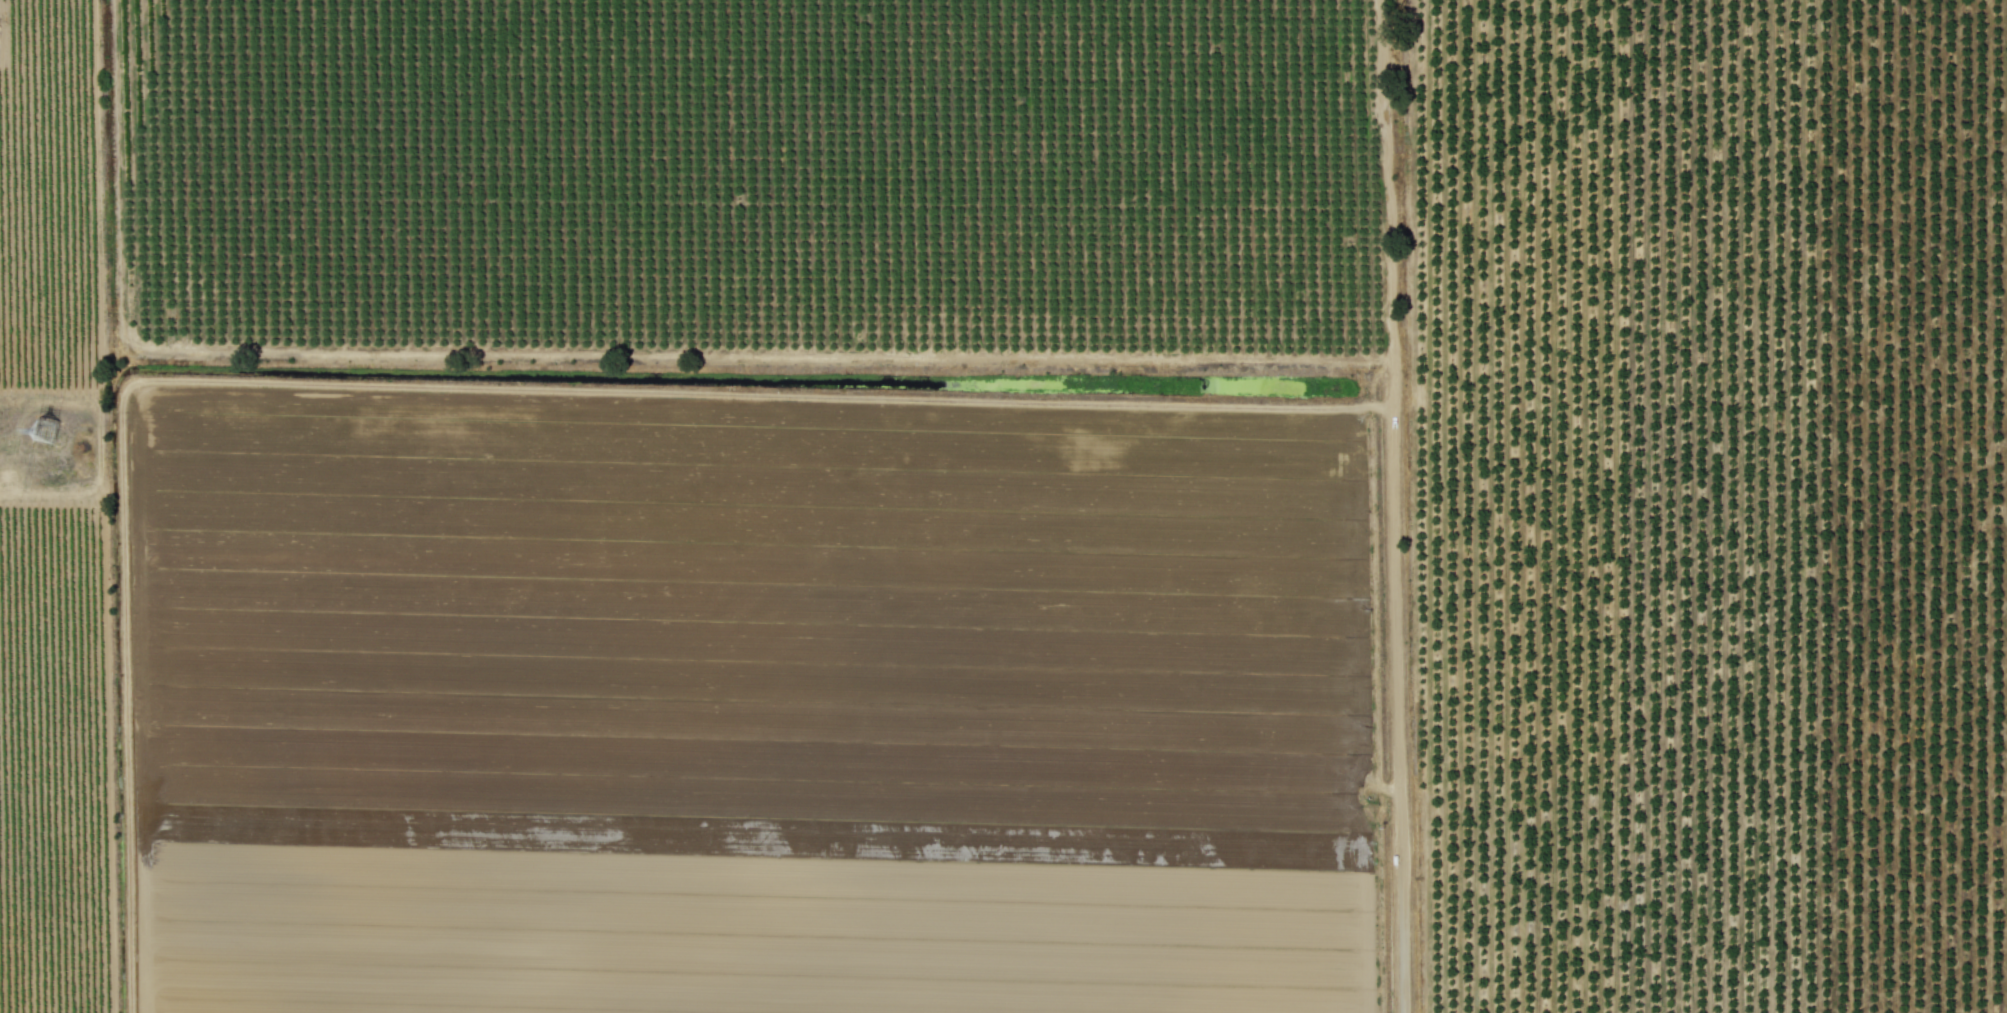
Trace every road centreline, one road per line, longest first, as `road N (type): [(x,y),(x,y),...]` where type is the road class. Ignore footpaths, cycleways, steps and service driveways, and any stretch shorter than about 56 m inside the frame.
road 1 (residential): [(1388,0),(1403,1012)]

